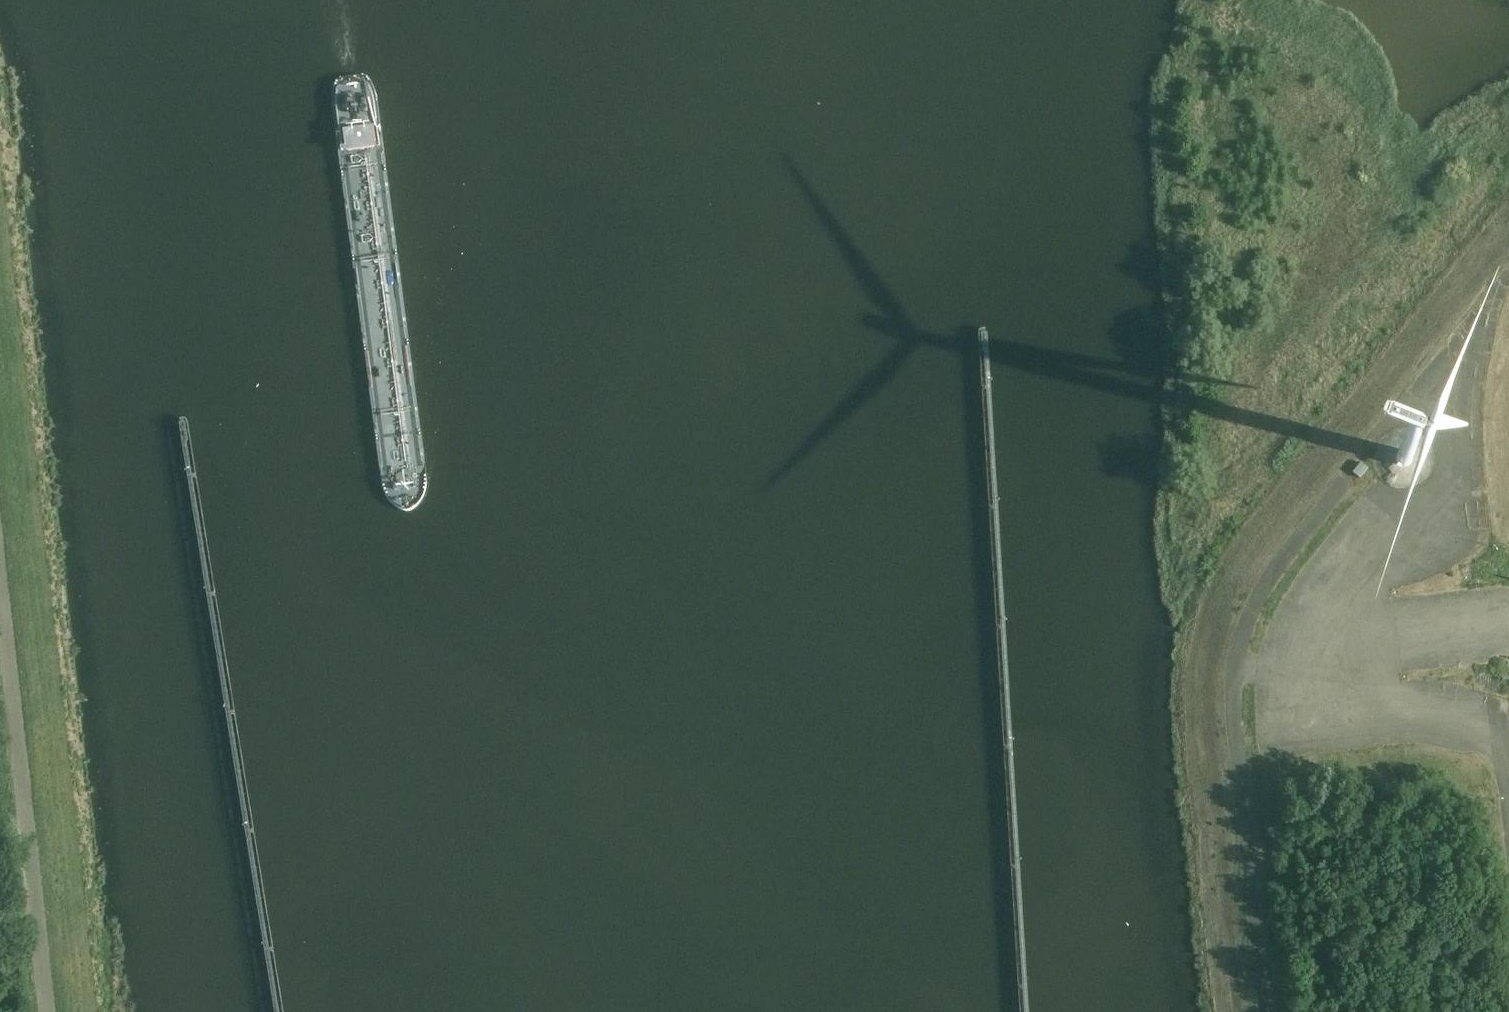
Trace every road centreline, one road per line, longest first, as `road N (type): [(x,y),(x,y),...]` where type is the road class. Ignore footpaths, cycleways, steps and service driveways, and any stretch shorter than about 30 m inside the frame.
road 1 (unclassified): [(1270,1011),(1235,668),(1282,563),(1350,476)]
road 2 (unclassified): [(48,1011),(0,597)]

